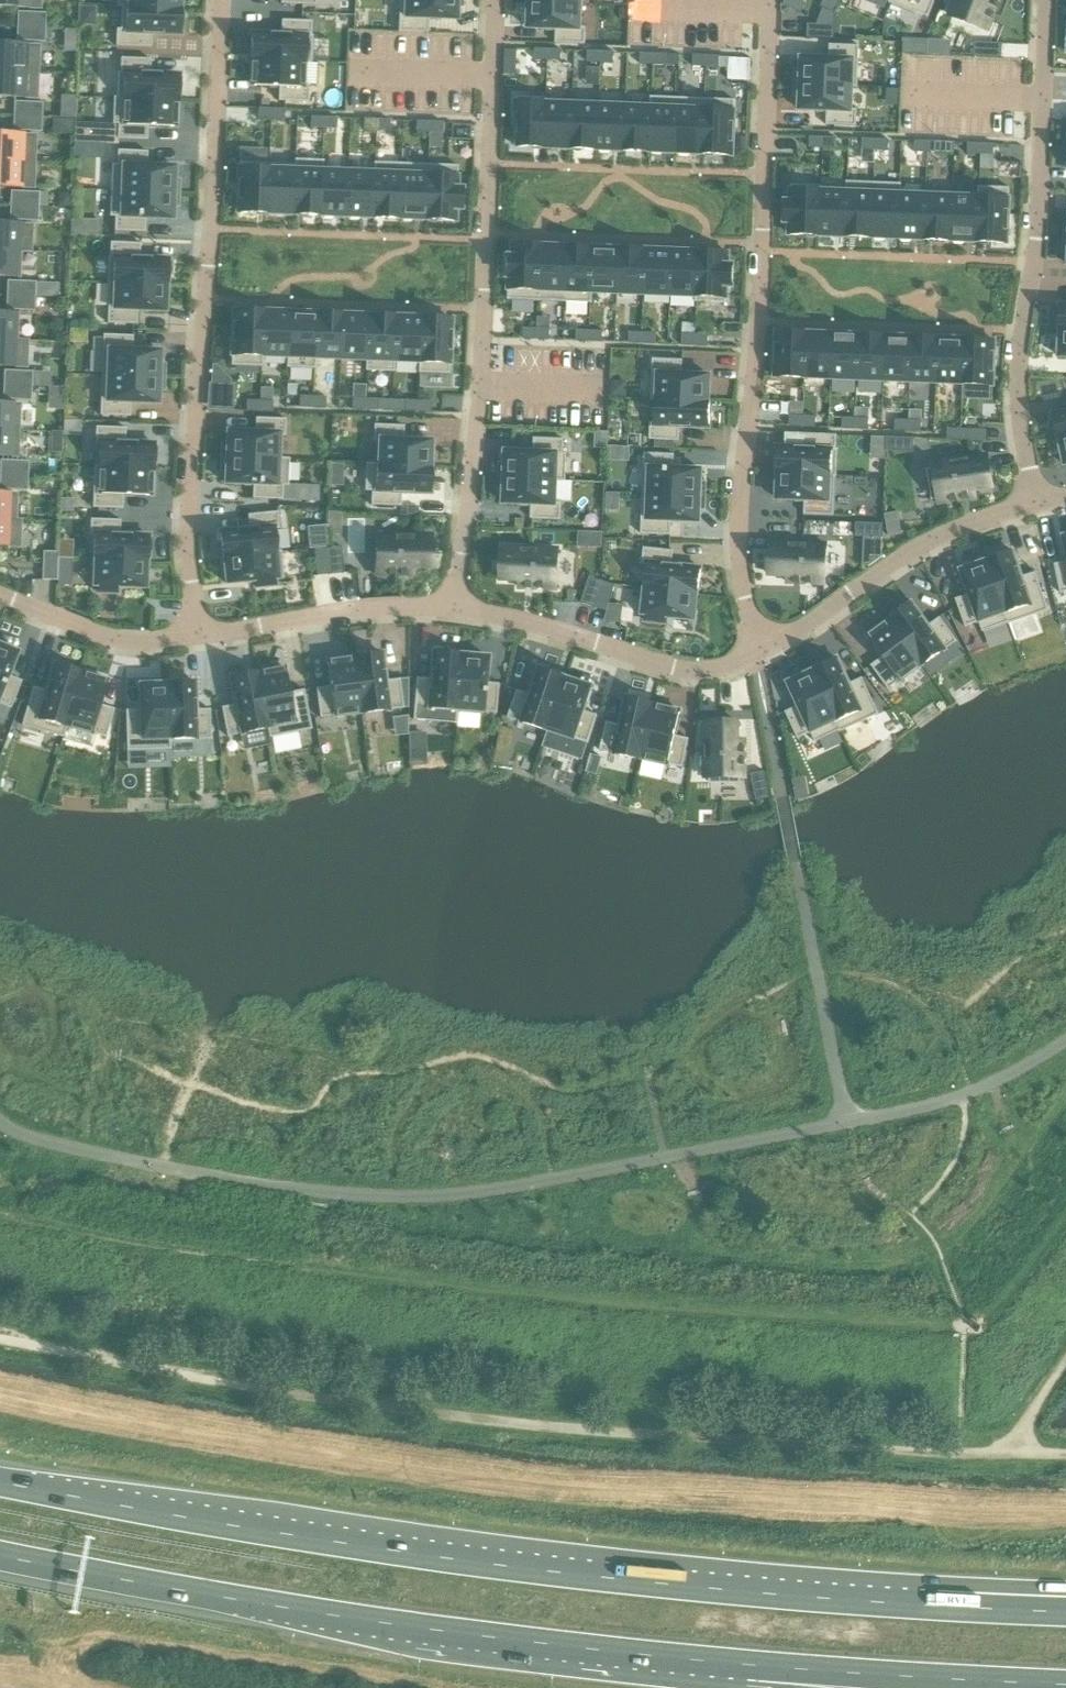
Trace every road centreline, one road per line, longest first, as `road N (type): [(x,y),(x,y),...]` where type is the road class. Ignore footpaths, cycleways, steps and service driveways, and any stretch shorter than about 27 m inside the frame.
road 1 (track): [(0,1339),(227,1384),(490,1420),(1065,1454)]
road 2 (trunk): [(938,1607),(427,1557),(0,1480)]
road 3 (trunk): [(0,1553),(403,1629),(745,1664)]
road 4 (residential): [(762,653),(742,565),(742,506),(771,8)]
road 5 (residential): [(199,636),(188,509),(211,228),(219,0)]
road 6 (residential): [(1043,99),(1037,239),(1019,363),(1036,504)]
road 7 (trunk): [(745,1664),(1065,1682)]
road 8 (residential): [(762,653),(728,668),(691,671),(454,605)]
road 9 (residential): [(1036,504),(958,530),(762,653)]
road 10 (residential): [(481,386),(490,76)]
road 11 (residential): [(454,605),(383,605),(199,636)]
road 12 (residential): [(454,605),(481,386)]
road 13 (residential): [(199,636),(142,642),(0,597)]
road 14 (residential): [(351,71),(490,76)]
road 15 (residential): [(907,96),(1043,99)]
road 16 (residential): [(771,8),(638,4)]
road 17 (trunk): [(1065,1587),(938,1607)]
road 18 (trunk): [(1065,1613),(938,1607)]
road 19 (residential): [(481,386),(605,390)]

